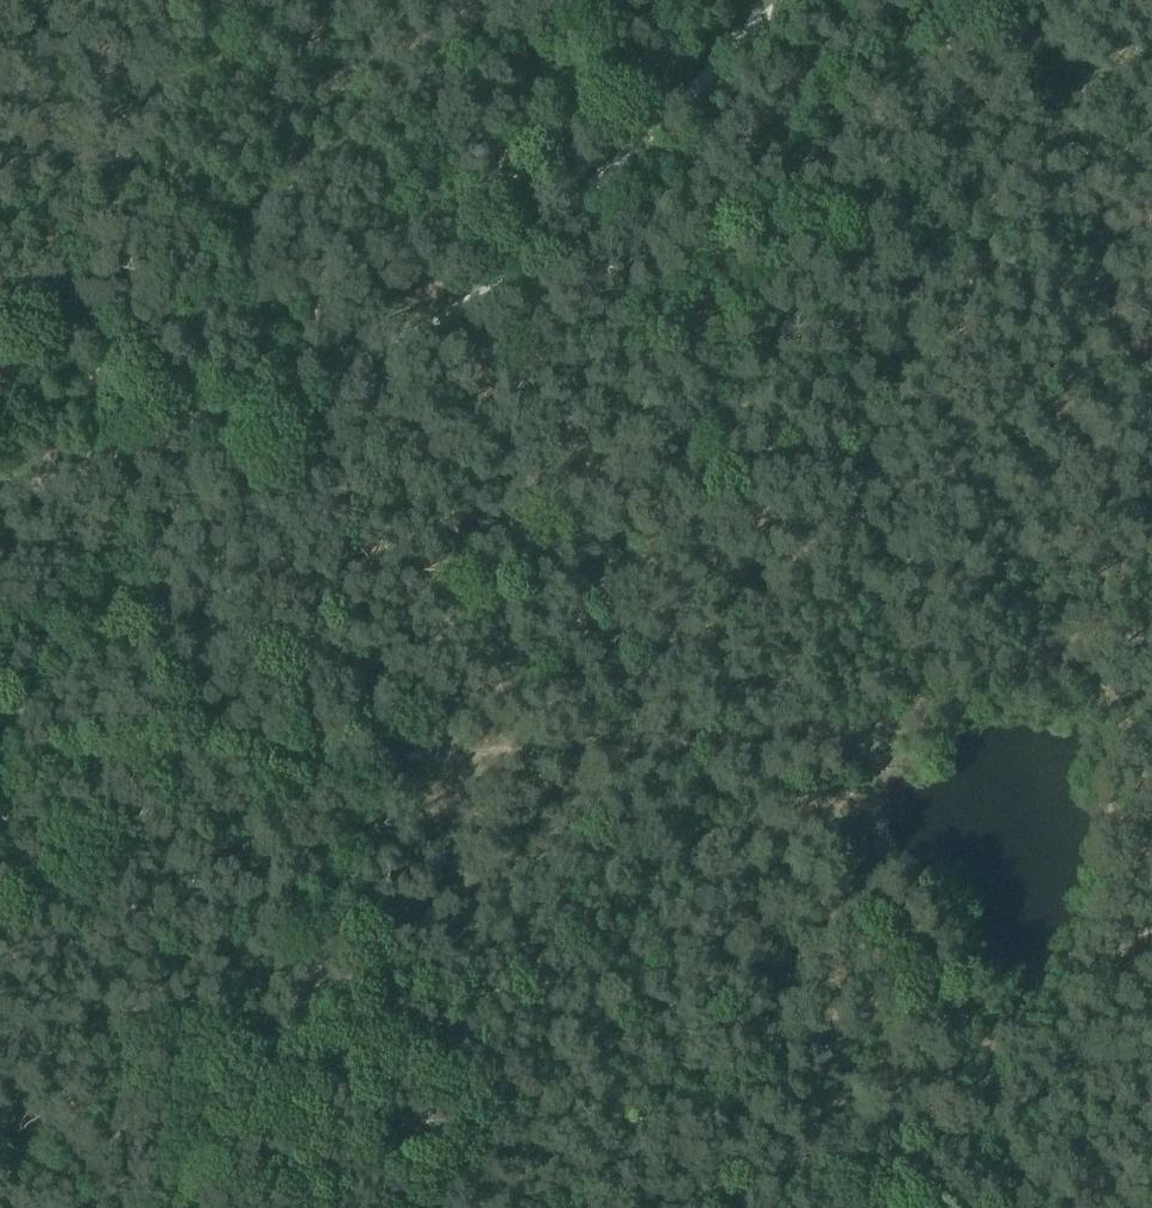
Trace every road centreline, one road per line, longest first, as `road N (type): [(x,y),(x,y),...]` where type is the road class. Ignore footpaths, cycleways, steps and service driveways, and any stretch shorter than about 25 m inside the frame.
road 1 (track): [(0,757),(752,745),(849,727),(1144,627)]
road 2 (unclassified): [(0,503),(365,359),(450,313),(497,279),(787,0)]
road 3 (track): [(1104,640),(1151,768)]

